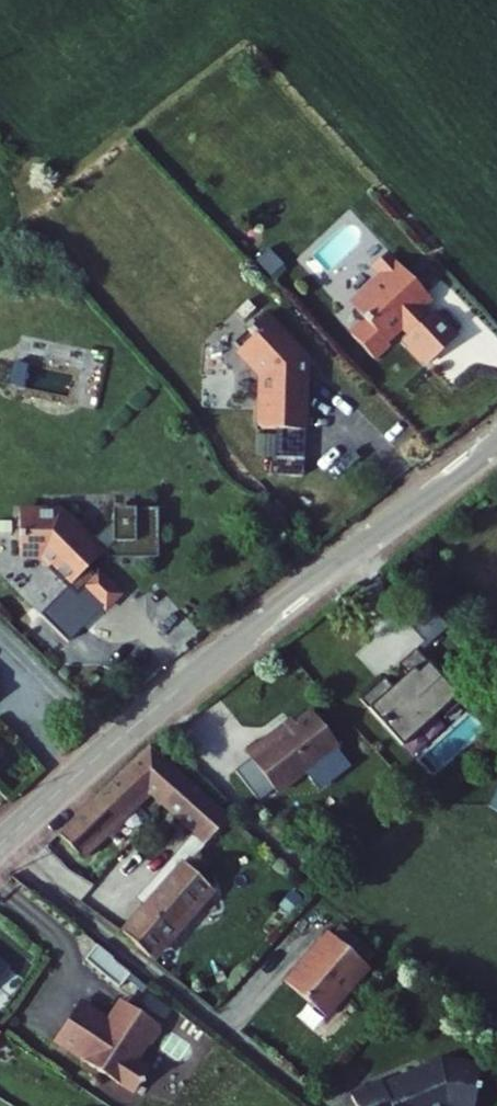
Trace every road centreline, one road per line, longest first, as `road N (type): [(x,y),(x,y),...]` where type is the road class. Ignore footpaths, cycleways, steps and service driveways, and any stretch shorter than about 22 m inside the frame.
road 1 (residential): [(496,439),(162,702),(0,844)]
road 2 (track): [(336,566),(0,198)]

